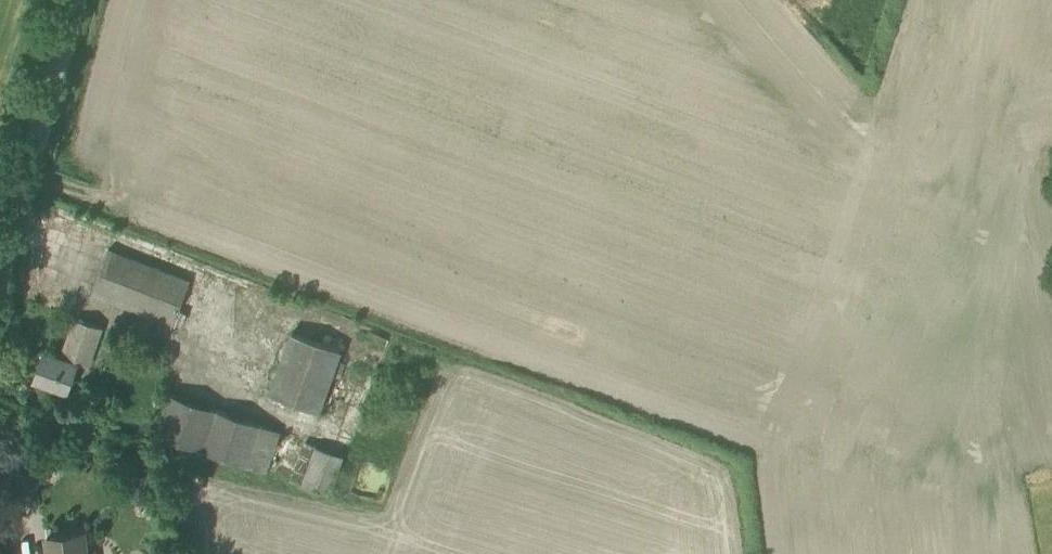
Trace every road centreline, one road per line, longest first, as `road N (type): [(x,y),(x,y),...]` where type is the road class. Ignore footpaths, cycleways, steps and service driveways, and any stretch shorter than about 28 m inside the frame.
road 1 (unclassified): [(0,254),(73,0)]

